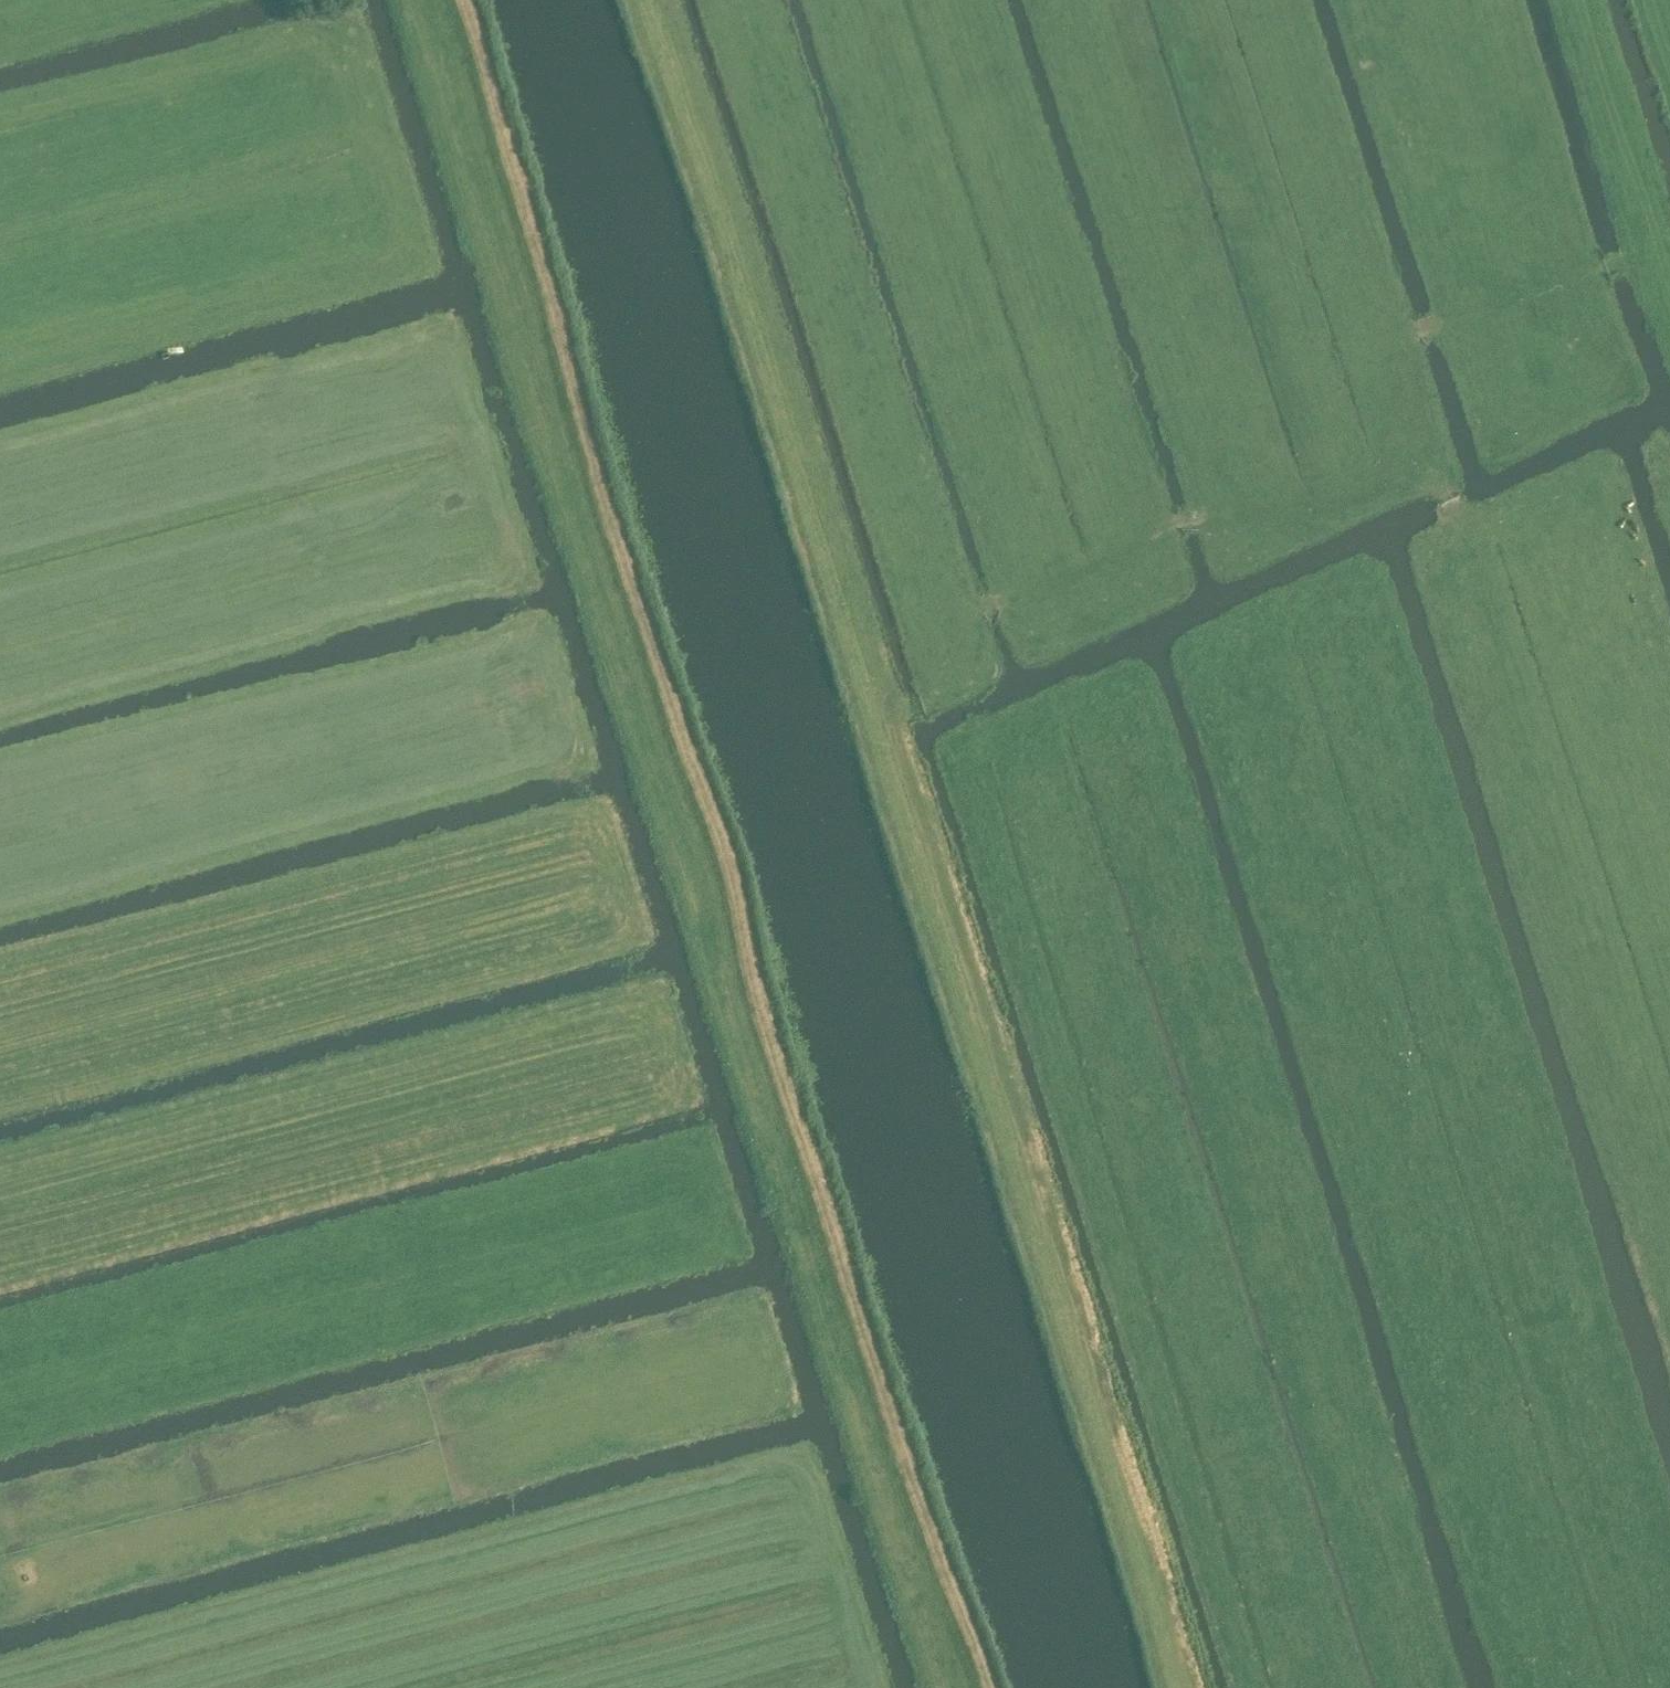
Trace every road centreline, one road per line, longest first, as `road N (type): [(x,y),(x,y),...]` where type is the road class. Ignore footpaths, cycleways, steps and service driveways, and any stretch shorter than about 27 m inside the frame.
road 1 (track): [(1669,274),(1578,0)]

